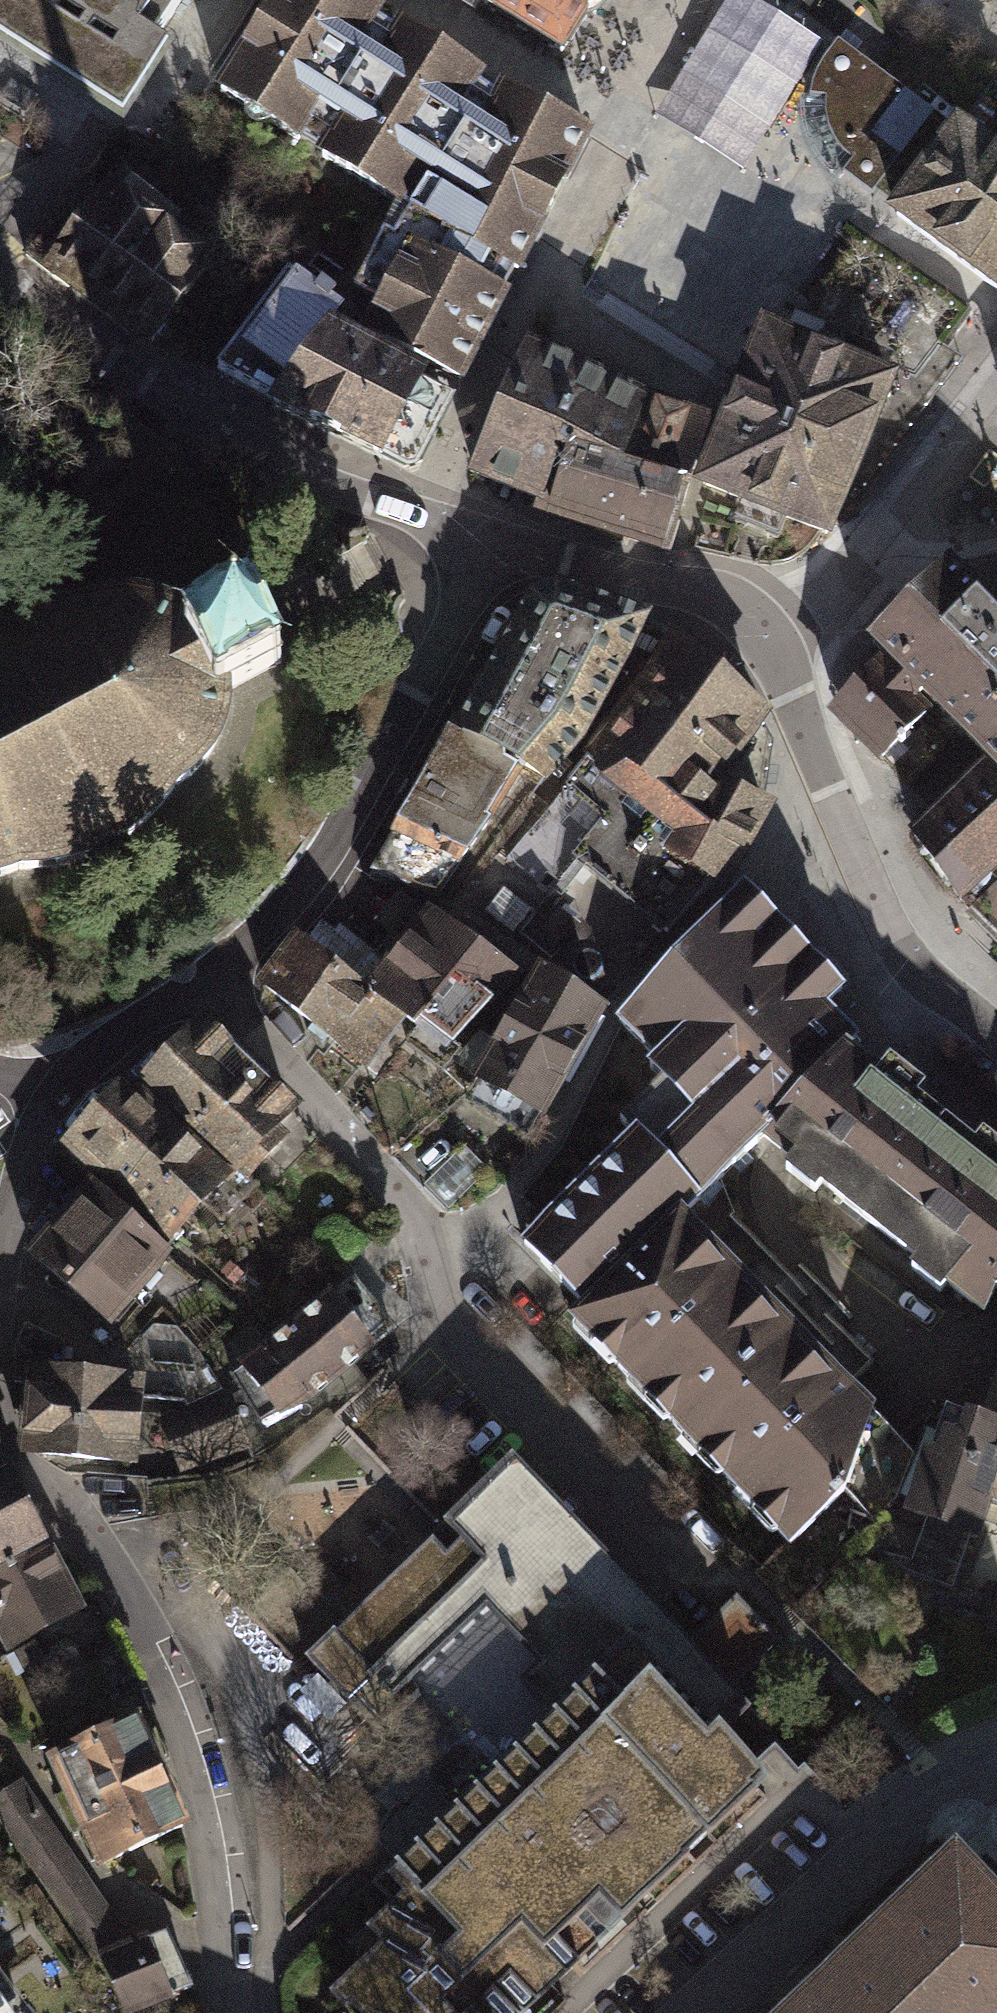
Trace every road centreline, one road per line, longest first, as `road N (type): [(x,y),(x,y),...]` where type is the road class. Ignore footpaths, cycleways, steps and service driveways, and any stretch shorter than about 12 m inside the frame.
road 1 (residential): [(208,976),(370,1151),(412,1209),(438,1314),(681,1552)]
road 2 (residential): [(226,2012),(217,1859),(185,1728),(105,1550),(79,1513),(9,1448),(0,1357)]
road 3 (residential): [(0,272),(17,294),(129,372),(301,472),(490,534)]
road 4 (residential): [(208,976),(308,896),(349,837),(490,534)]
road 5 (residential): [(777,649),(886,929),(922,975),(996,1041)]
road 6 (residential): [(716,2012),(947,1785),(996,1760)]
road 7 (residential): [(490,534),(720,597),(777,649)]
road 8 (residential): [(0,1297),(10,1217),(37,1122),(61,1083)]
road 9 (residential): [(877,531),(996,372)]
road 10 (residential): [(61,1083),(208,976)]
road 11 (residential): [(777,649),(877,531)]
road 12 (residential): [(877,531),(959,544),(996,540)]

